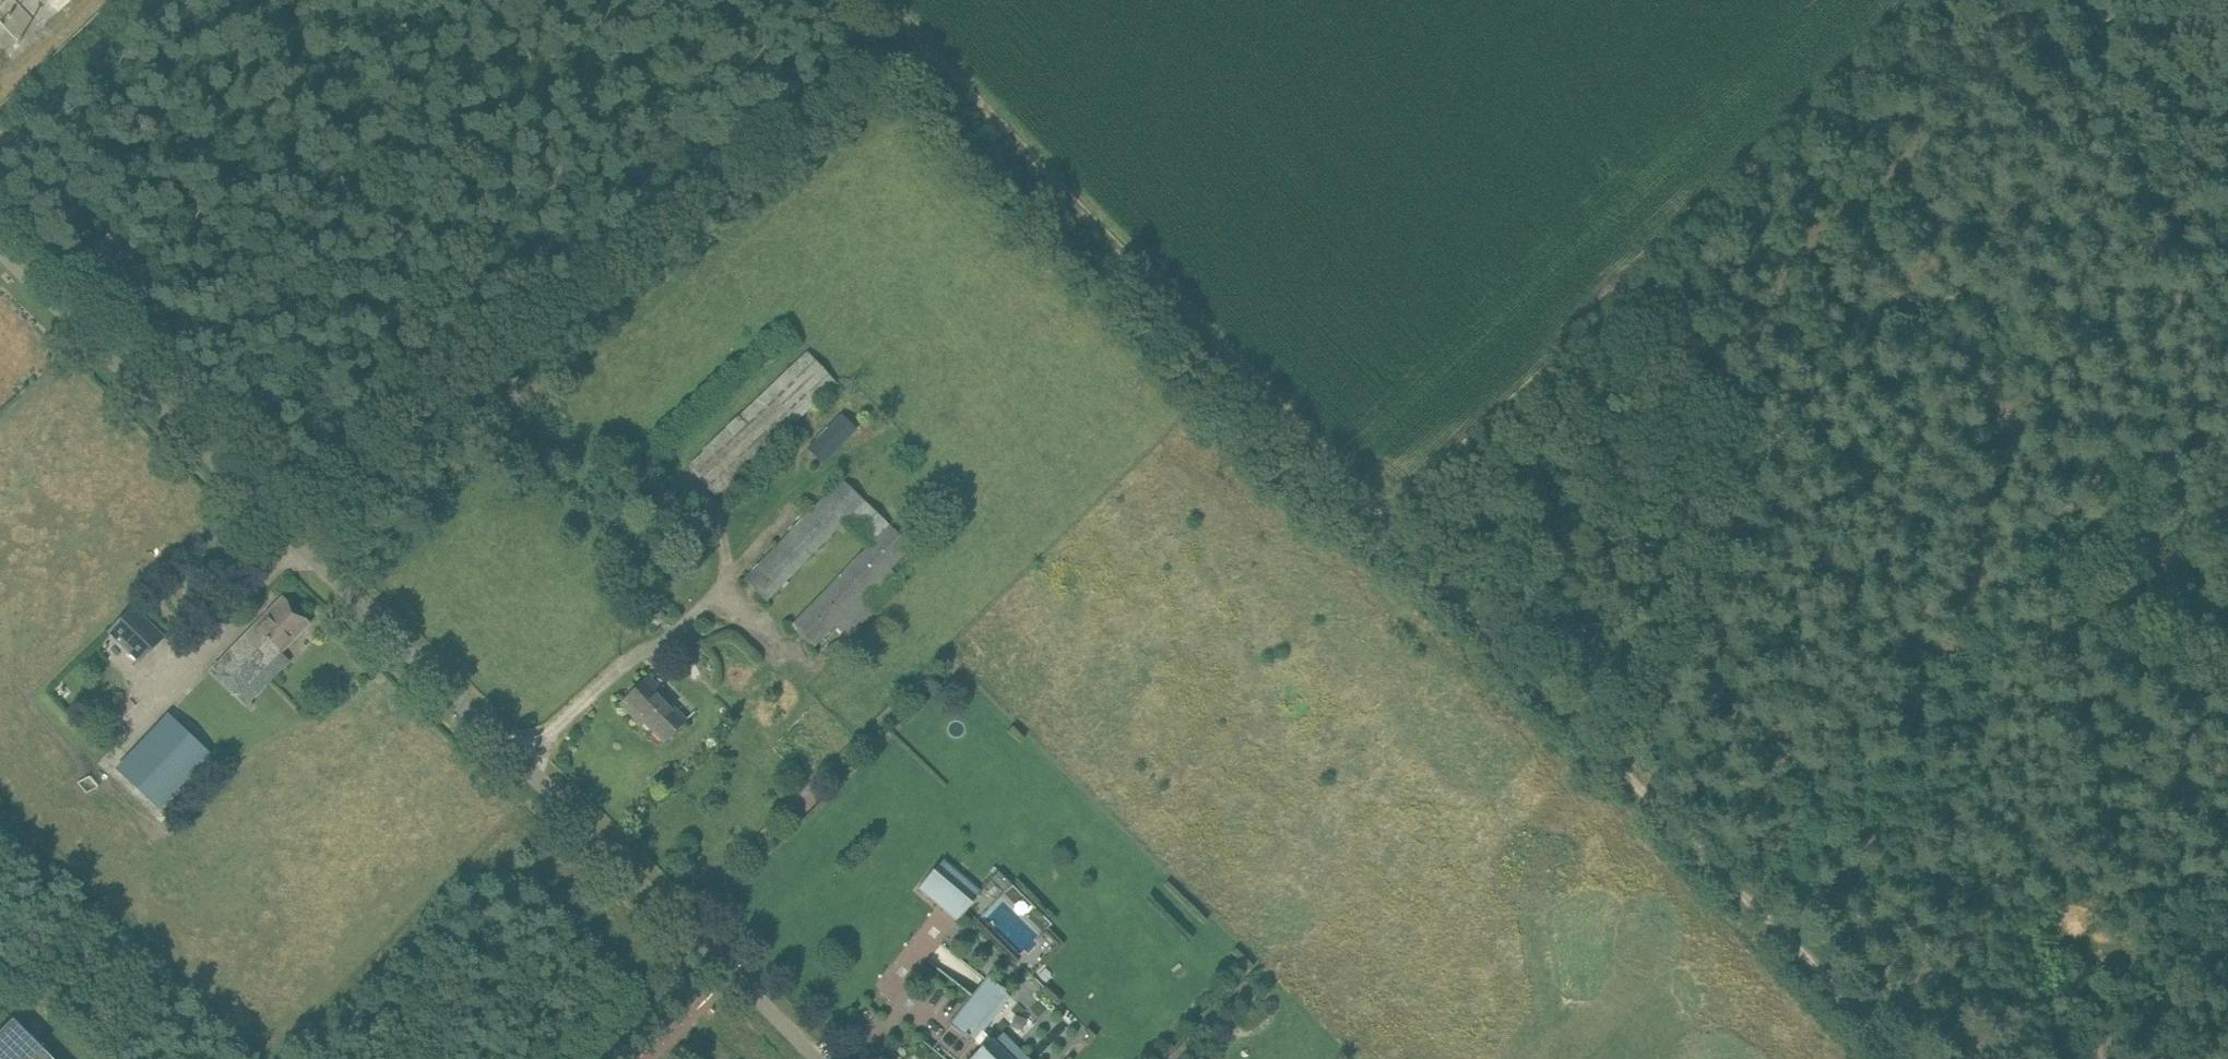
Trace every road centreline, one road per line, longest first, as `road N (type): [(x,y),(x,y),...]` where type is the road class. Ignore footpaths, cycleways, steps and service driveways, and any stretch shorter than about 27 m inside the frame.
road 1 (track): [(1900,1058),(919,45)]
road 2 (unclassified): [(820,1058),(0,247)]

